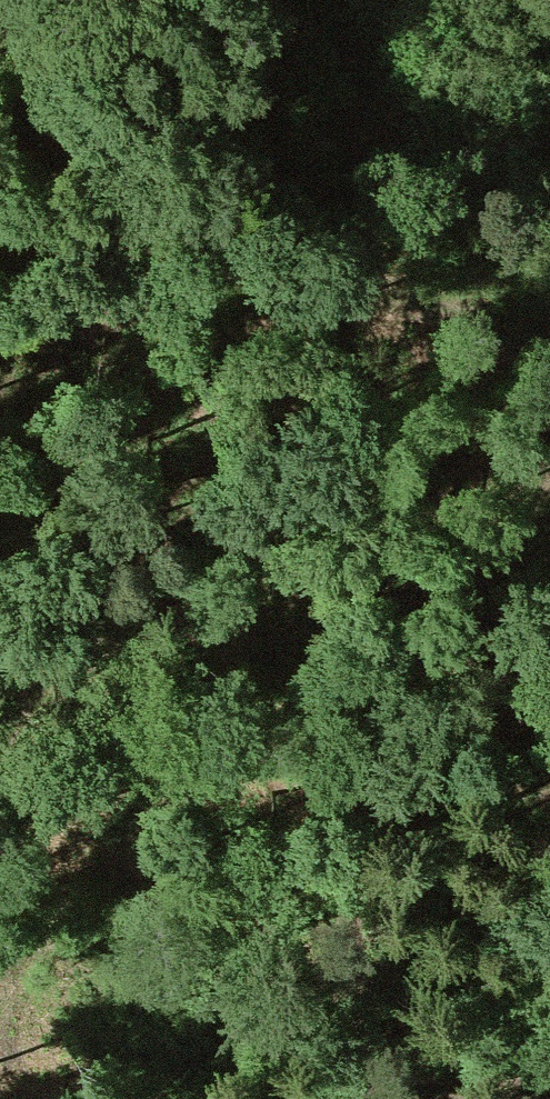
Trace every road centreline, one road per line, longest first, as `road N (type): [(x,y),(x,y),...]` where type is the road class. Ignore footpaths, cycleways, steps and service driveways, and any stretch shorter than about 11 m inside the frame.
road 1 (track): [(0,767),(44,637),(185,496),(361,300),(415,296),(549,333)]
road 2 (track): [(340,1098),(378,755),(411,669),(549,448)]

